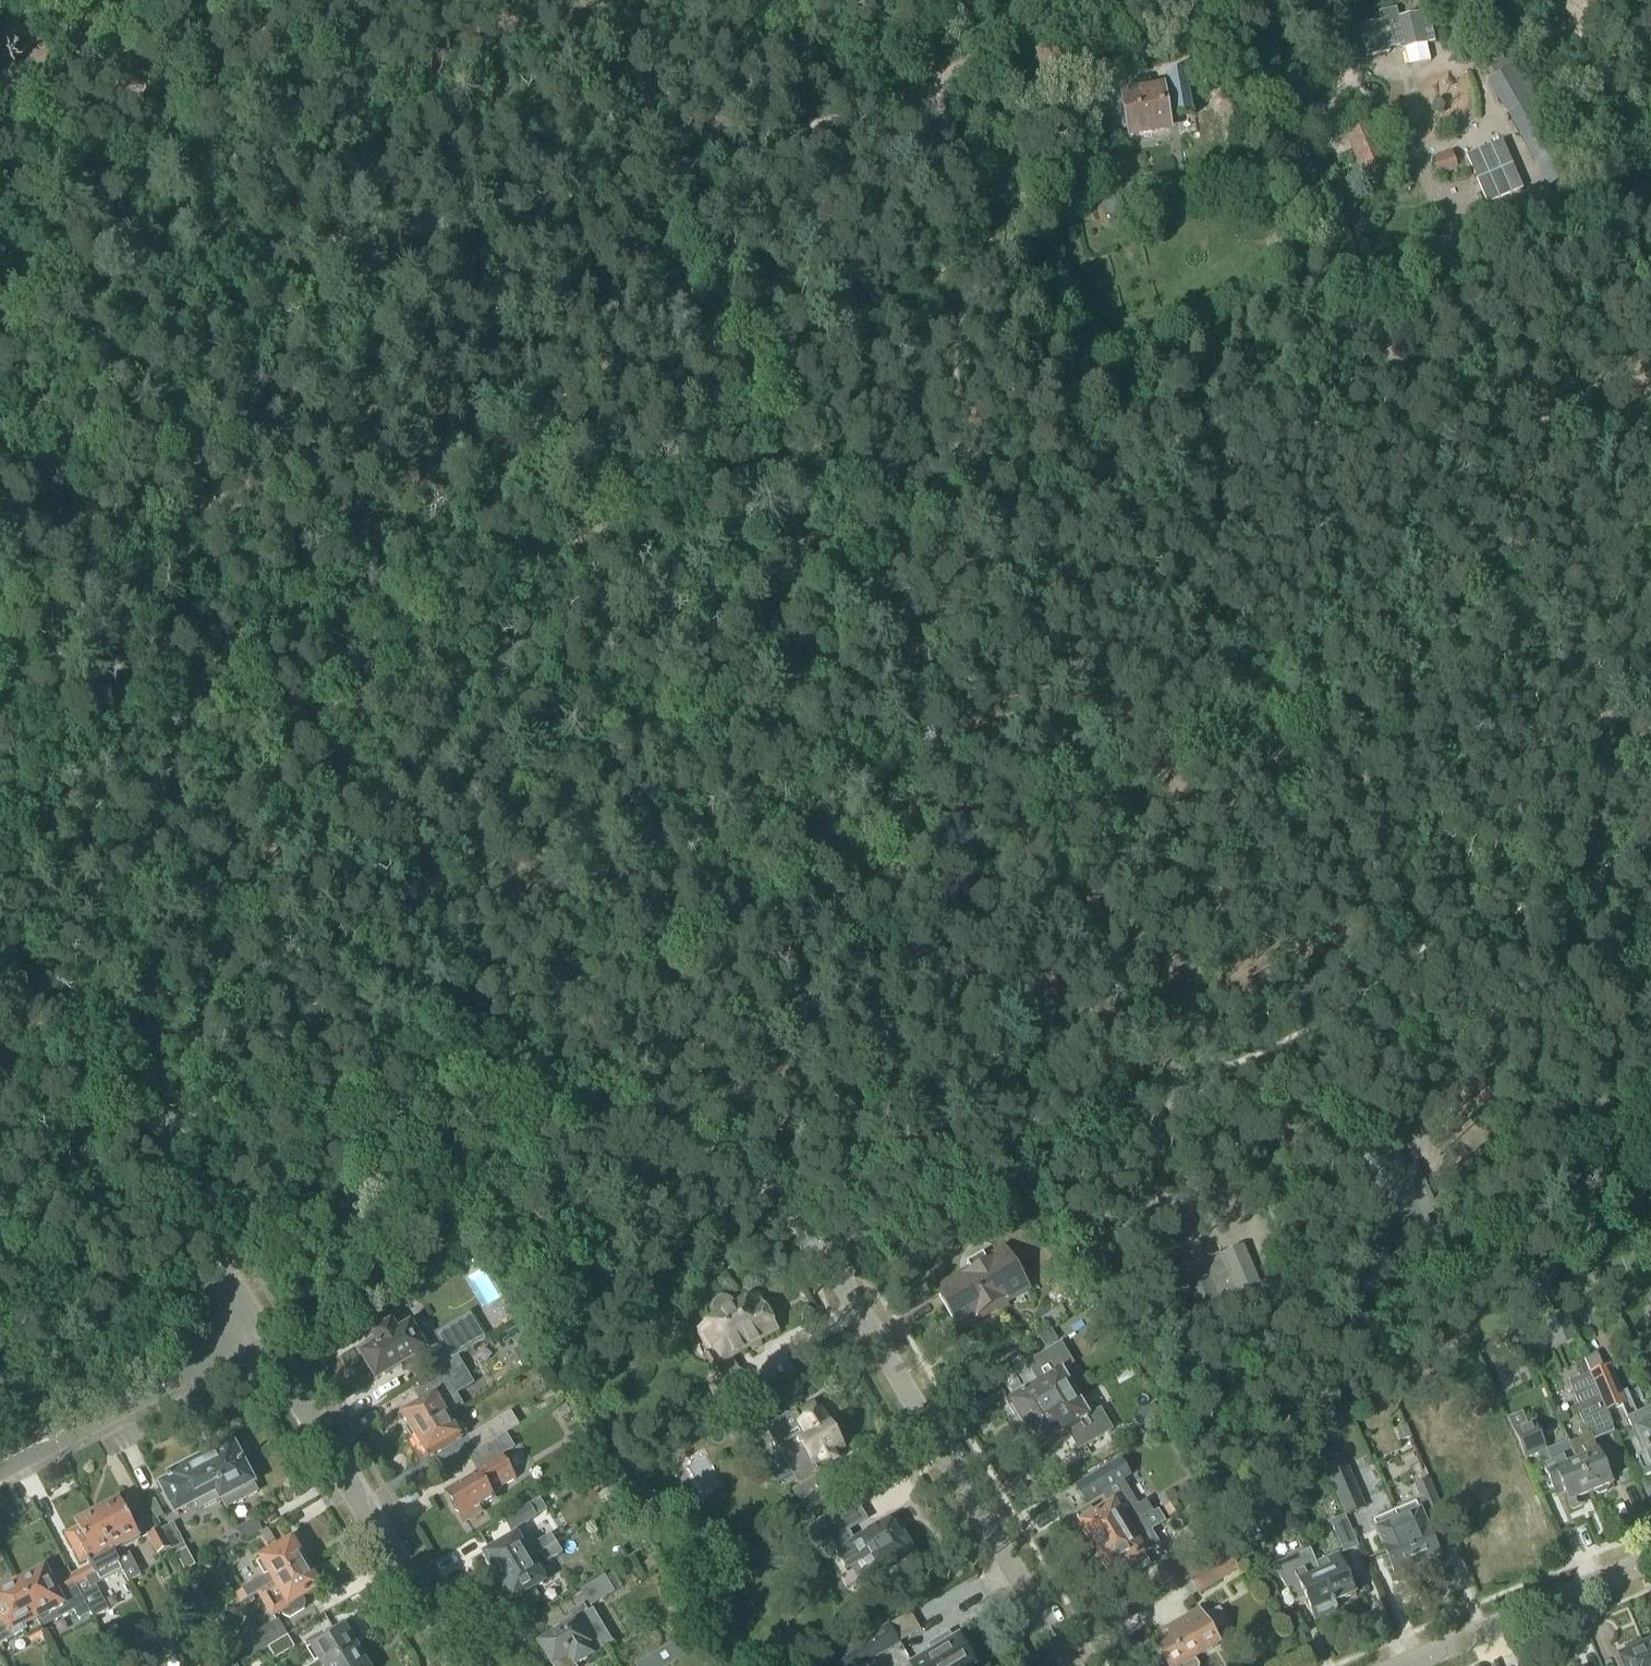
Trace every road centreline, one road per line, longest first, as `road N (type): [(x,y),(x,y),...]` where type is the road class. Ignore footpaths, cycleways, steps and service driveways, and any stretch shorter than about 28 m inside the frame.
road 1 (residential): [(1075,1665),(829,1264),(777,1198),(737,1170),(642,1133),(334,1104),(232,1102),(197,1115),(179,1133)]
road 2 (track): [(661,1063),(1650,546)]
road 3 (track): [(51,307),(670,172),(933,86)]
road 4 (track): [(842,489),(856,538),(1031,851),(1161,962),(1223,1073)]
road 5 (track): [(791,463),(842,489),(1098,469),(1240,406),(1351,323)]
road 6 (track): [(1000,803),(885,853),(684,968),(579,1015),(565,1037),(529,1052),(515,1117)]
road 7 (track): [(247,691),(712,480),(791,463)]
road 8 (track): [(1650,856),(1541,918),(1447,949),(1370,1002),(1139,1125)]
road 9 (track): [(51,307),(208,586),(247,691)]
road 10 (track): [(247,691),(236,778),(240,838),(201,1047),(197,1115)]
road 11 (residential): [(458,1665),(259,1331)]
road 12 (track): [(0,79),(359,0)]
road 13 (track): [(670,172),(714,250),(726,295),(776,373),(789,411),(791,463)]
road 14 (residential): [(0,1468),(259,1331)]
road 15 (track): [(0,808),(247,691)]
road 16 (residential): [(1413,1665),(1650,1562)]
road 17 (track): [(1351,323),(1435,391),(1488,413),(1567,423)]
road 18 (residential): [(259,1331),(184,1209),(179,1133)]
road 19 (residential): [(179,1133),(90,1092),(0,1081)]
road 20 (track): [(933,86),(998,119),(1057,115),(1103,98)]
road 21 (track): [(51,307),(9,156)]
road 22 (track): [(1364,995),(1413,1125)]
road 23 (track): [(1041,0),(933,86)]

